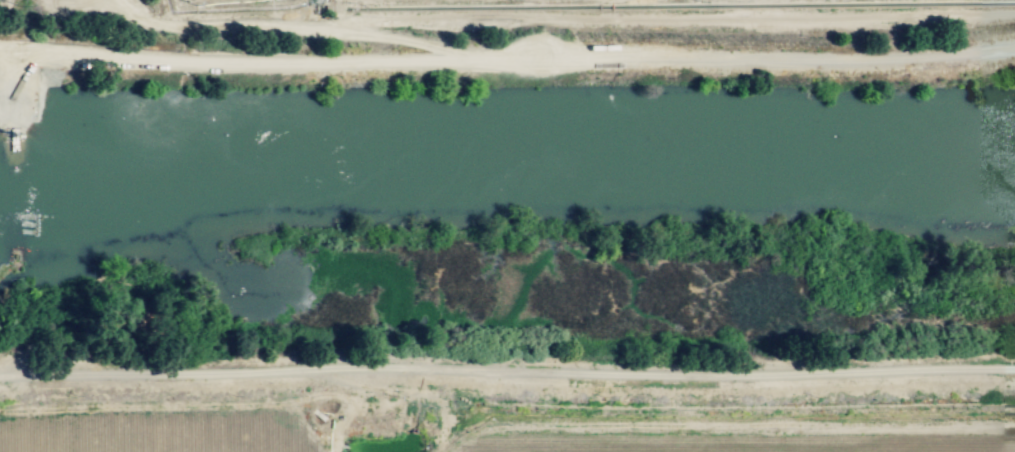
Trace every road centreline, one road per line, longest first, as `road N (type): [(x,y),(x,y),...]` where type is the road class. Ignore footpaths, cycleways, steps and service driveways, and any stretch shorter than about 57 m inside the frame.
road 1 (residential): [(0,61),(312,73),(1014,60)]
road 2 (residential): [(0,377),(364,370),(1014,375)]
road 3 (track): [(293,28),(1014,12)]
road 4 (track): [(0,410),(288,404),(330,394),(393,404)]
road 5 (track): [(487,68),(428,44),(293,28),(148,26),(118,0)]

